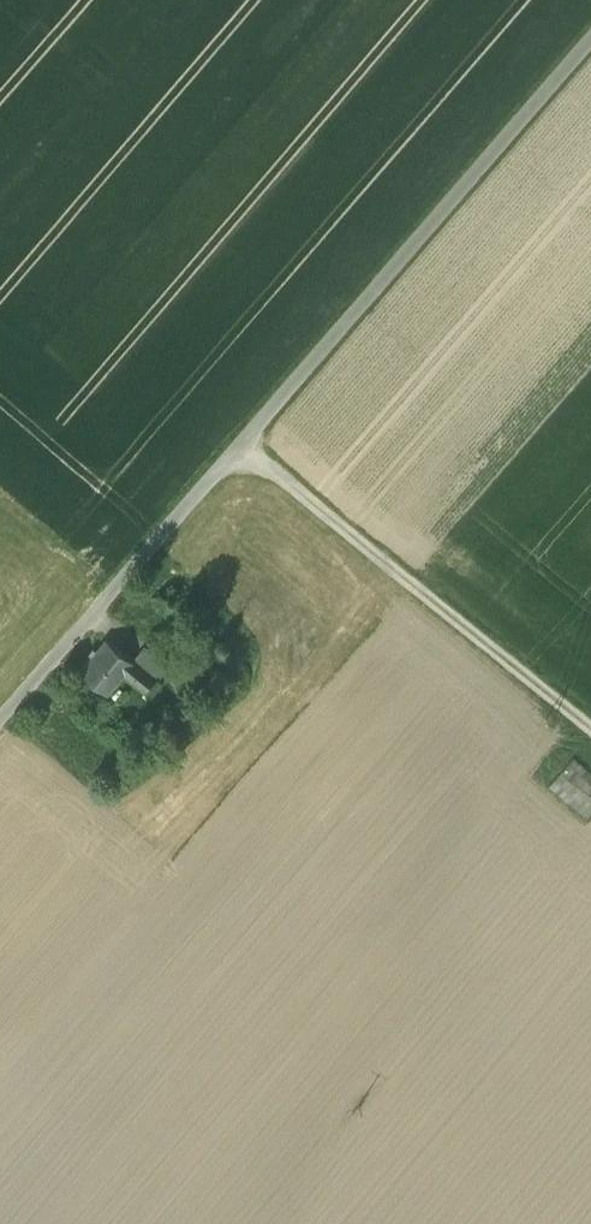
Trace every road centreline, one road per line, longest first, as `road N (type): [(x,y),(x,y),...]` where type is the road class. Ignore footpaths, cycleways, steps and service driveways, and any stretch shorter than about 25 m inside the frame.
road 1 (unclassified): [(590,38),(0,718)]
road 2 (track): [(236,446),(590,735)]

